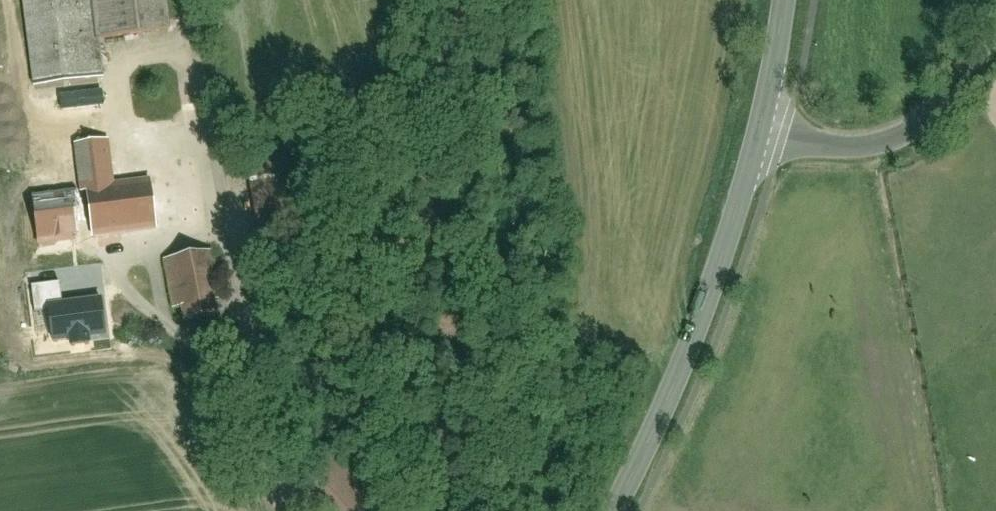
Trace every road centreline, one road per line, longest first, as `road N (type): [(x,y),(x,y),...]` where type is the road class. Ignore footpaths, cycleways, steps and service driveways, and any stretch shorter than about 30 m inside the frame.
road 1 (tertiary): [(617,510),(706,310),(760,138)]
road 2 (residential): [(760,138),(879,148),(964,84),(995,44)]
road 3 (tertiary): [(760,138),(786,0)]

